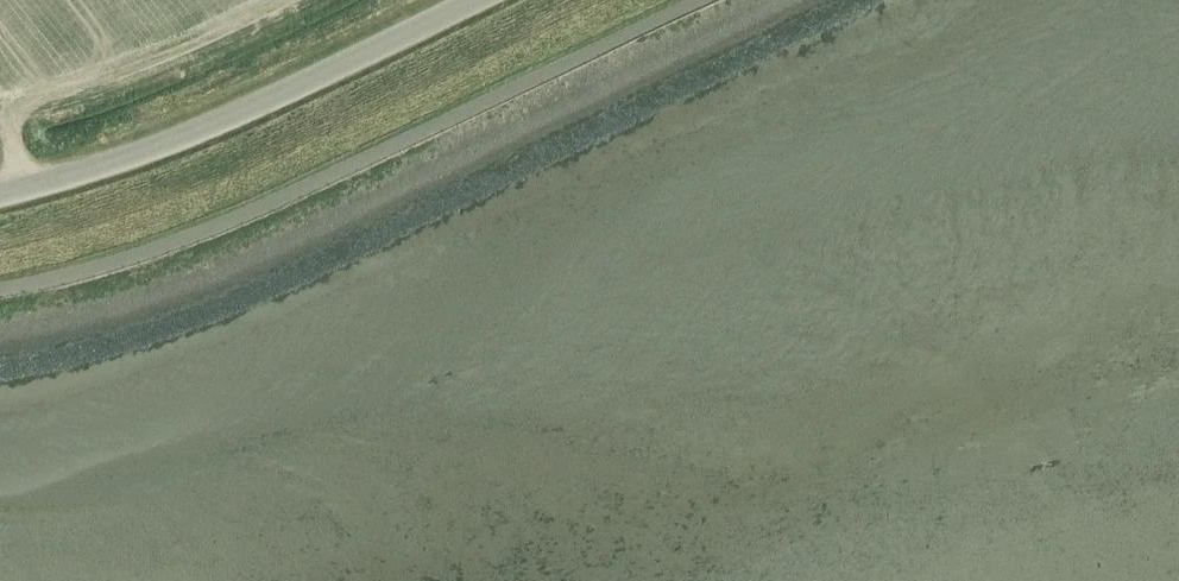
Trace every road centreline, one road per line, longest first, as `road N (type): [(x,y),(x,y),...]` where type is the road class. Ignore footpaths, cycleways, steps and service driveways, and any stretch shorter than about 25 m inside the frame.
road 1 (unclassified): [(0,313),(150,273),(728,0)]
road 2 (unclassified): [(0,185),(168,138),(466,0)]

